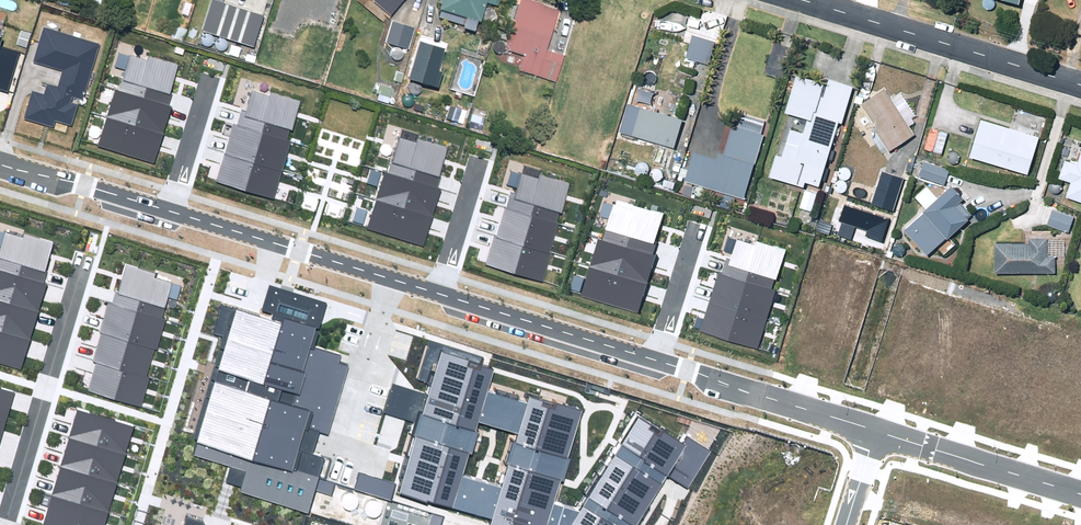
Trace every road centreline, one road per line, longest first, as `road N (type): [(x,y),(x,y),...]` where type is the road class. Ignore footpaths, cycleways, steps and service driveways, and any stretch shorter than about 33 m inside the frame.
road 1 (residential): [(1080,86),(800,0)]
road 2 (residential): [(168,212),(439,294)]
road 3 (residential): [(12,524),(92,258)]
road 4 (residential): [(439,294),(658,361)]
road 5 (residential): [(1080,493),(876,428)]
road 6 (residential): [(0,161),(168,212)]
road 7 (residential): [(212,75),(168,212)]
road 8 (residential): [(479,160),(439,294)]
road 9 (residential): [(695,228),(658,361)]
road 10 (residential): [(876,428),(752,389)]

